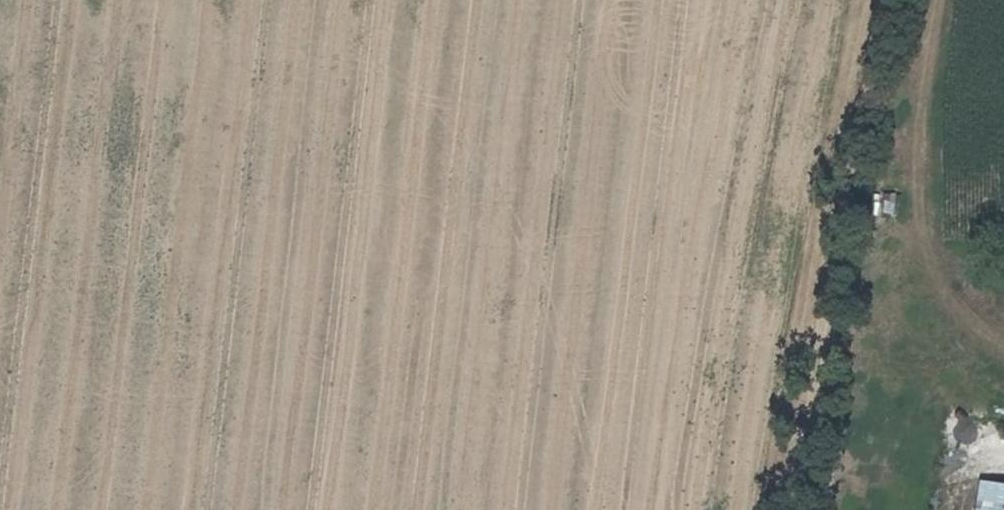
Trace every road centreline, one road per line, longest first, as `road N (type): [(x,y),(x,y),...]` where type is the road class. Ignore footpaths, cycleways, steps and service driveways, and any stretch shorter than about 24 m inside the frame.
road 1 (track): [(794,509),(822,308),(887,0)]

